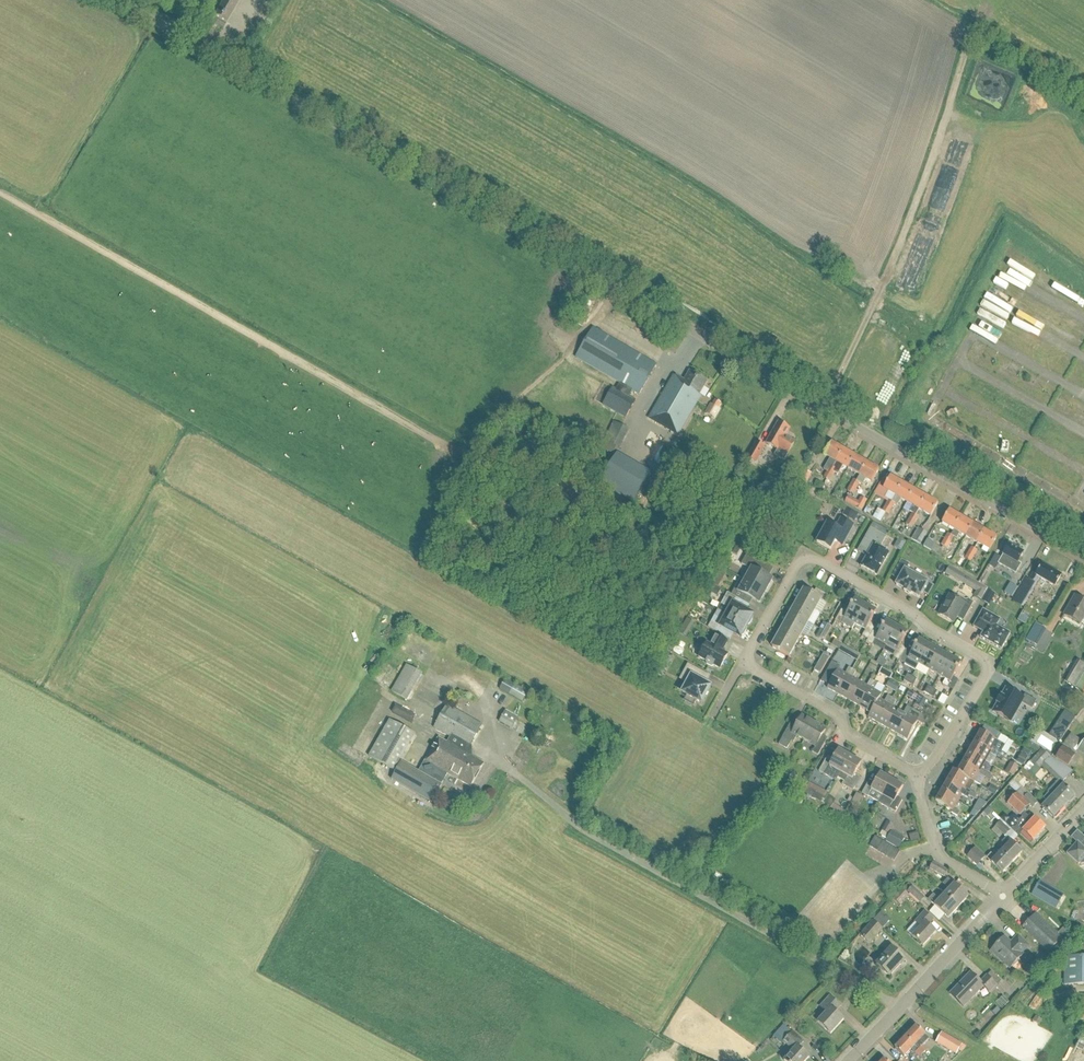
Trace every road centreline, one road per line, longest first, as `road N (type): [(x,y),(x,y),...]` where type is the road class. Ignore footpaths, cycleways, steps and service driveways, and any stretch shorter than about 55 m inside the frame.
road 1 (tertiary): [(1083,558),(115,0)]
road 2 (unclassified): [(915,781),(992,665),(803,553),(742,663)]
road 3 (track): [(822,408),(883,287),(974,29)]
road 4 (unknown): [(1083,396),(938,313),(967,264)]
road 5 (unclassified): [(849,1060),(1002,897)]
road 6 (unclassified): [(915,781),(850,739),(834,715),(742,663)]
road 7 (unclassified): [(1002,897),(938,857),(915,781)]
road 8 (unknown): [(938,313),(920,345),(897,350),(856,428)]

